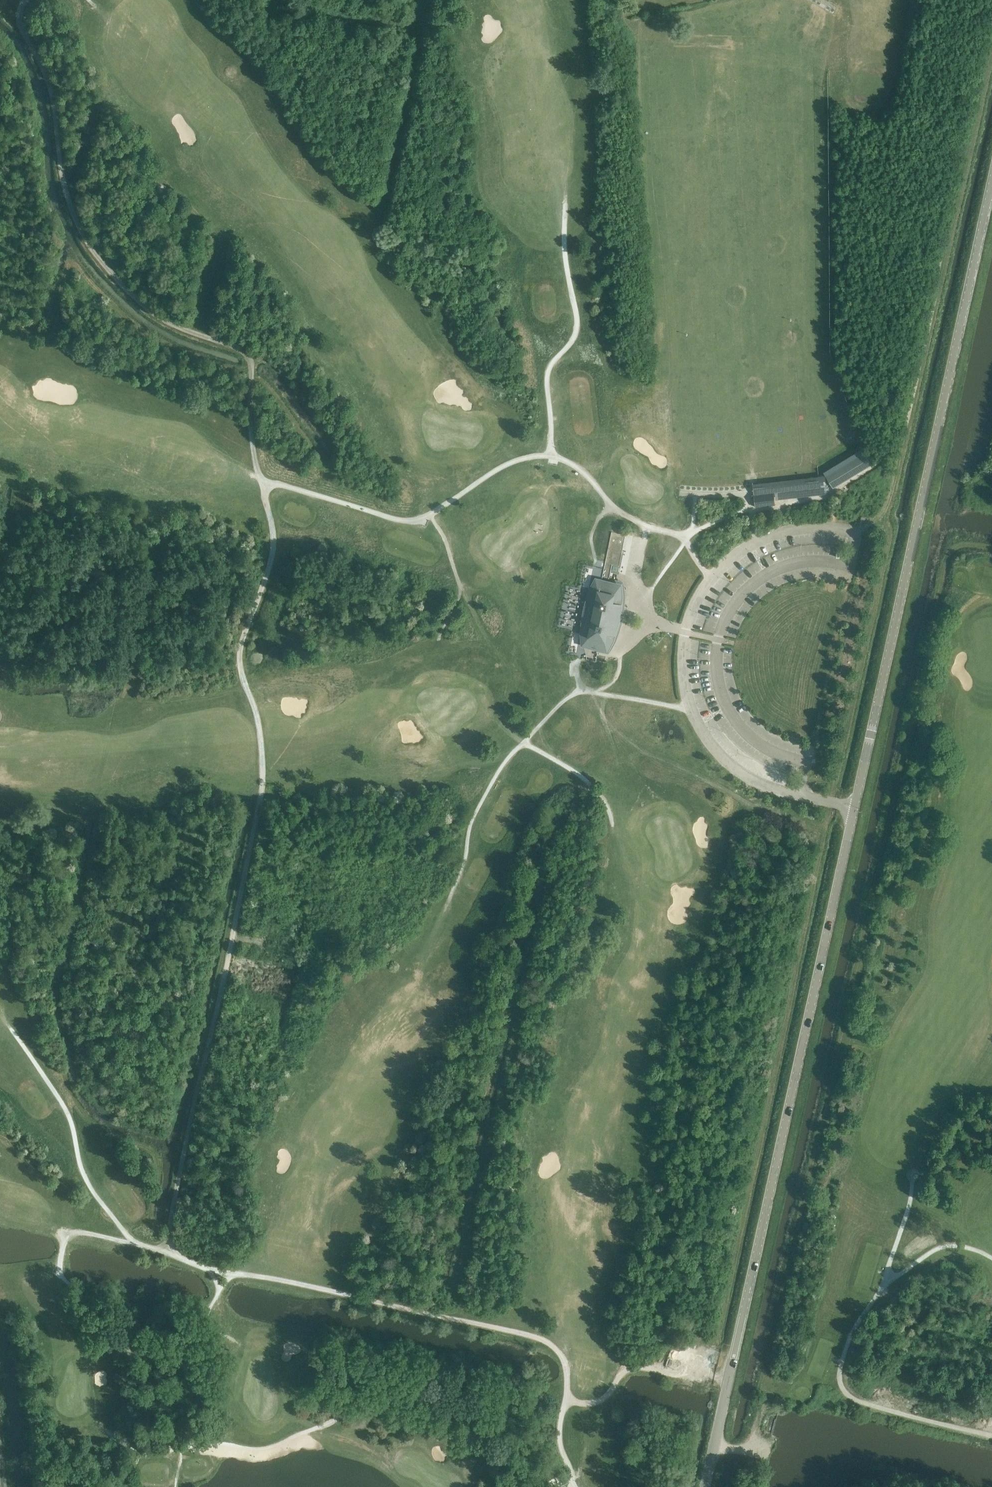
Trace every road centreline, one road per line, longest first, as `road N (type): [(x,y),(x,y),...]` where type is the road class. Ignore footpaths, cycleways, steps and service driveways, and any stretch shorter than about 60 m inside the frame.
road 1 (tertiary): [(706,1486),(991,175)]

